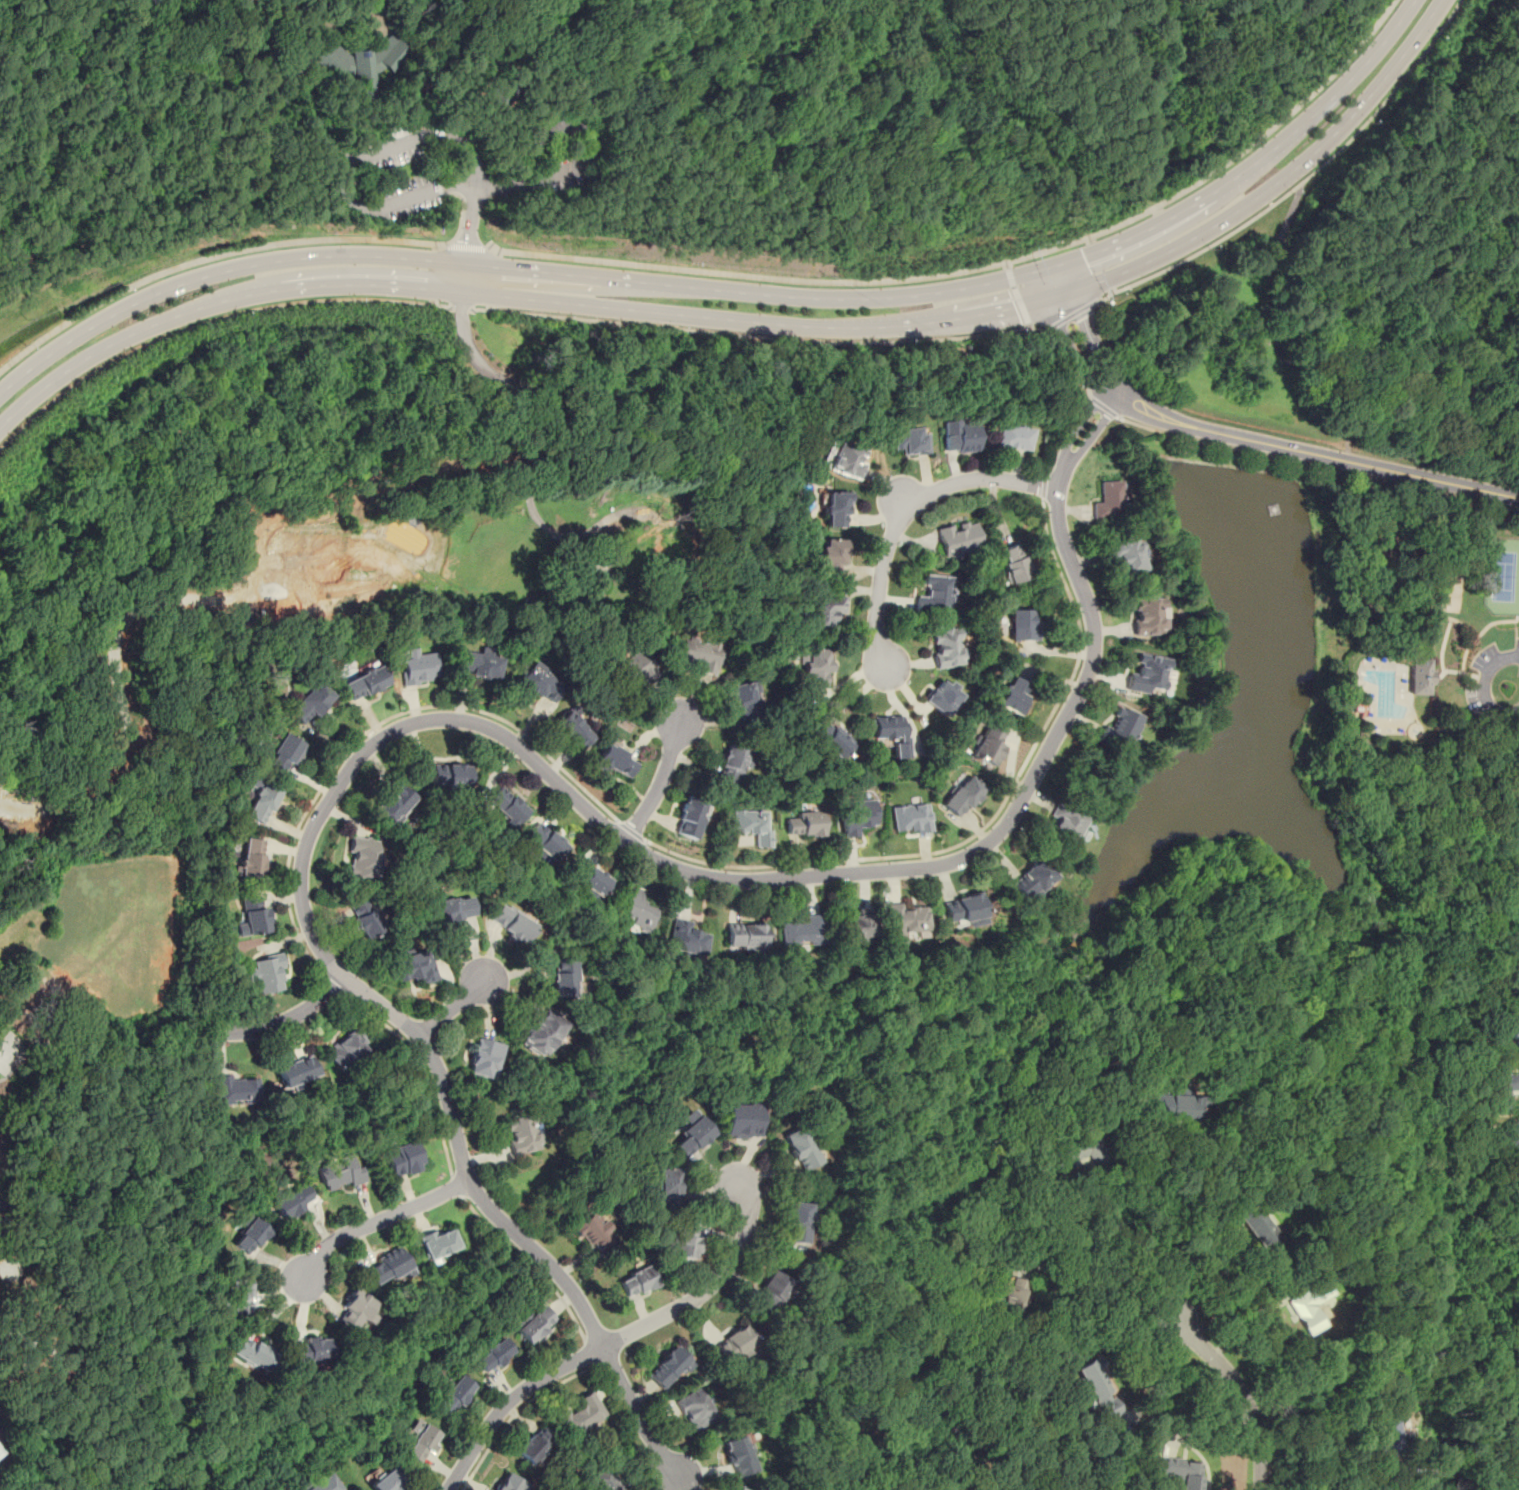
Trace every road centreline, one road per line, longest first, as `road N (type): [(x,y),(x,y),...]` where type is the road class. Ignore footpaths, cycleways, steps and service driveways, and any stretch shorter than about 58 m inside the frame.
road 1 (residential): [(680,1479),(646,1432),(578,1299),(469,1181),(430,1049),(343,976),(312,934),(301,876),(313,827),(372,744),(412,722),(449,718),(493,728),(627,840),(688,871),(787,878),(924,868),(972,854),(1017,810),(1092,665),(1090,609),(1061,533),(1057,490),(1076,442),(1115,392)]
road 2 (secondary): [(1413,0),(1340,89),(1238,176),(1146,231),(1053,267),(943,293),(856,299),(408,257),(295,257),(188,280),(138,302),(88,327),(0,391)]
road 3 (secondary): [(0,423),(52,380),(130,334),(276,289),(384,284),(854,328),(946,320),(1063,295)]
road 4 (secondary): [(1063,295),(1171,251),(1270,187),(1352,115),(1440,0)]
road 5 (residential): [(732,1174),(746,1199),(746,1228),(722,1276),(694,1299),(521,1391),(487,1426),(446,1489)]
road 6 (residential): [(1115,392),(1208,431),(1518,497)]
road 7 (residential): [(887,670),(874,637),(878,597),(884,554),(907,507),(978,479),(1057,490)]
road 8 (residential): [(1261,1489),(1256,1420),(1232,1379),(1169,1314)]
road 9 (residential): [(298,1281),(333,1239),(469,1181)]
road 10 (residential): [(343,976),(286,1021),(209,1033)]
road 11 (residential): [(627,840),(655,795),(679,722)]
road 12 (residential): [(1063,295),(1058,324),(1067,348),(1094,385),(1115,392)]

